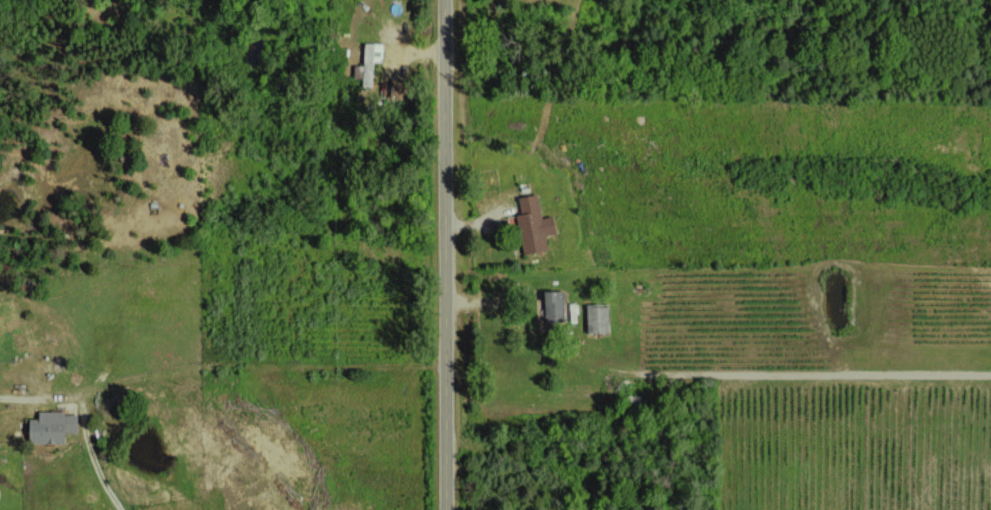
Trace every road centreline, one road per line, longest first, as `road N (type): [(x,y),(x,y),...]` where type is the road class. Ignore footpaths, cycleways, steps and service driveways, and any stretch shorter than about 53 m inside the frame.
road 1 (residential): [(448,509),(445,0)]

